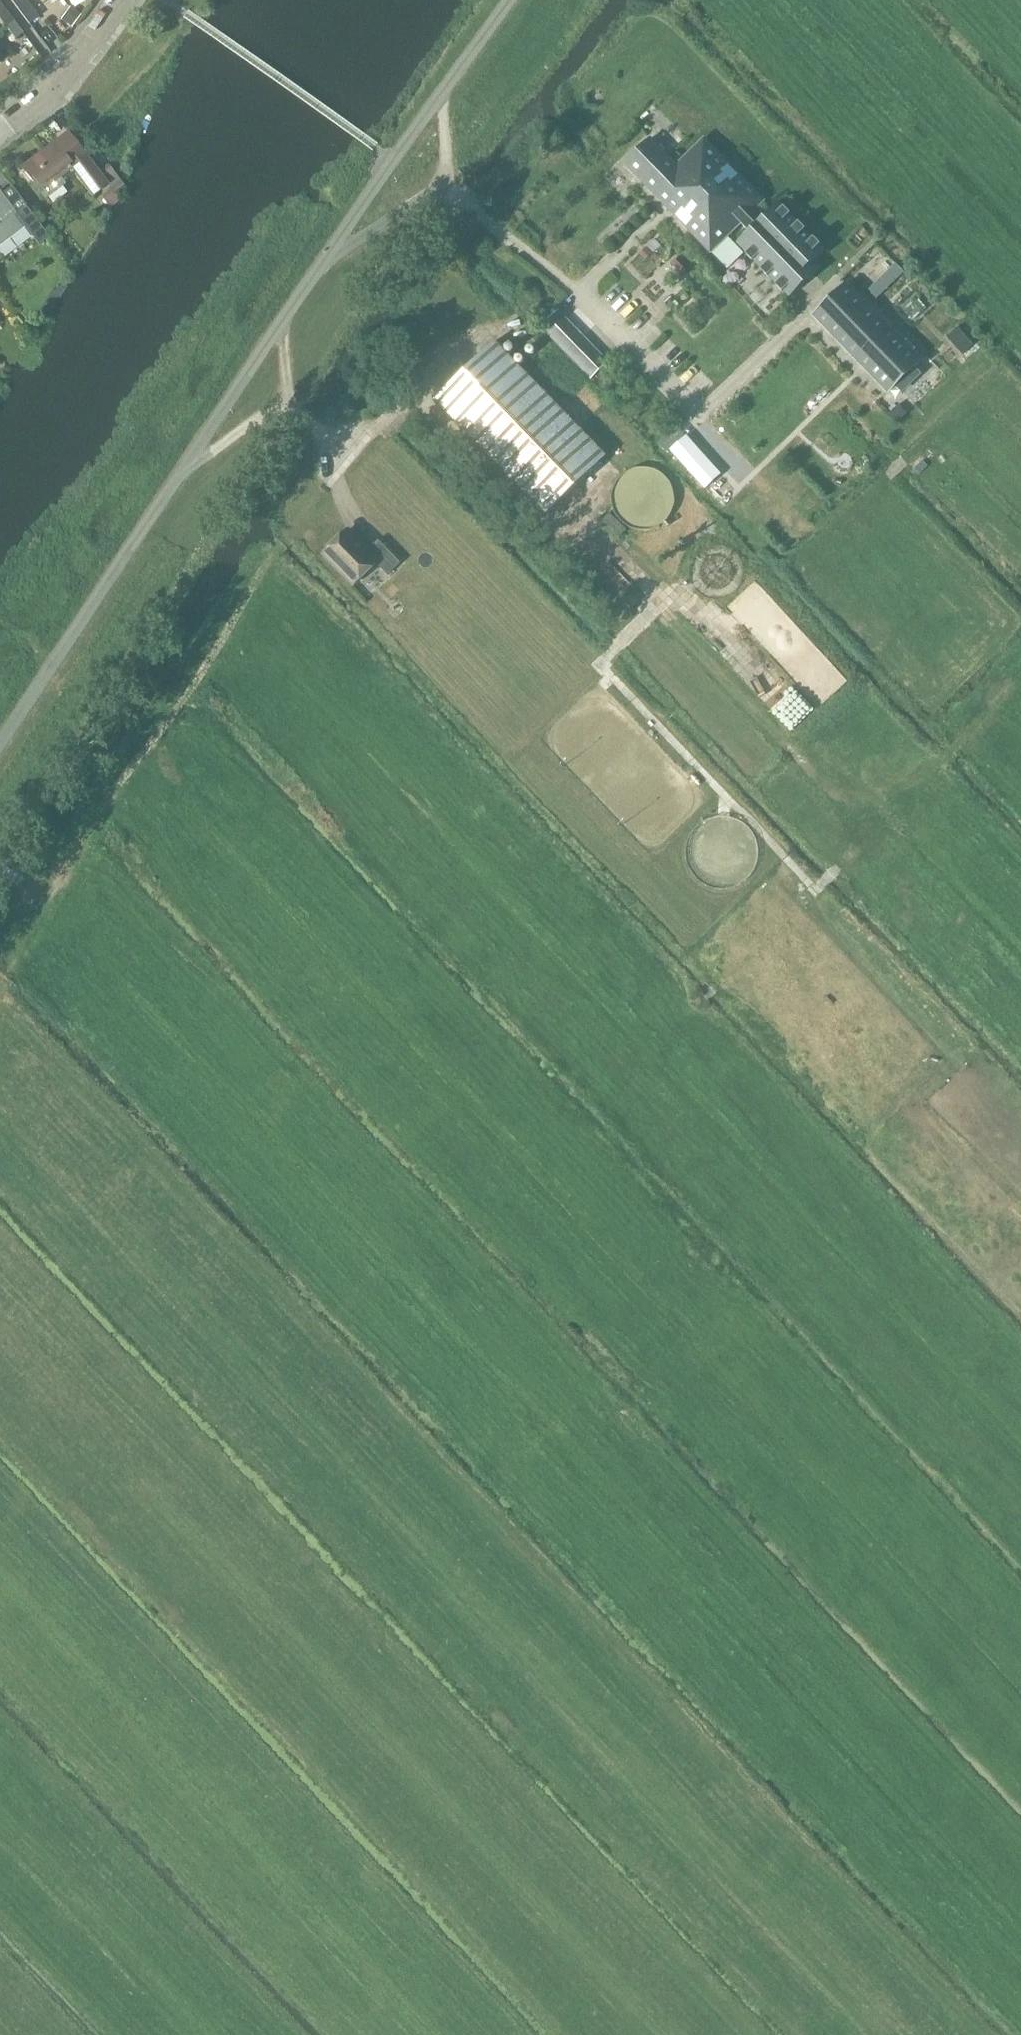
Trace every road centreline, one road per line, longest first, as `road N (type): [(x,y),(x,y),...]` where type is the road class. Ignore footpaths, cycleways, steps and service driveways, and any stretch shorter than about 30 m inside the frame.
road 1 (unclassified): [(0,754),(394,163),(512,0)]
road 2 (track): [(286,403),(349,458),(281,544),(0,983)]
road 3 (residential): [(0,130),(58,85),(123,0)]
road 4 (track): [(349,458),(478,338)]
road 5 (track): [(443,187),(574,304)]
road 6 (track): [(335,251),(443,187)]

